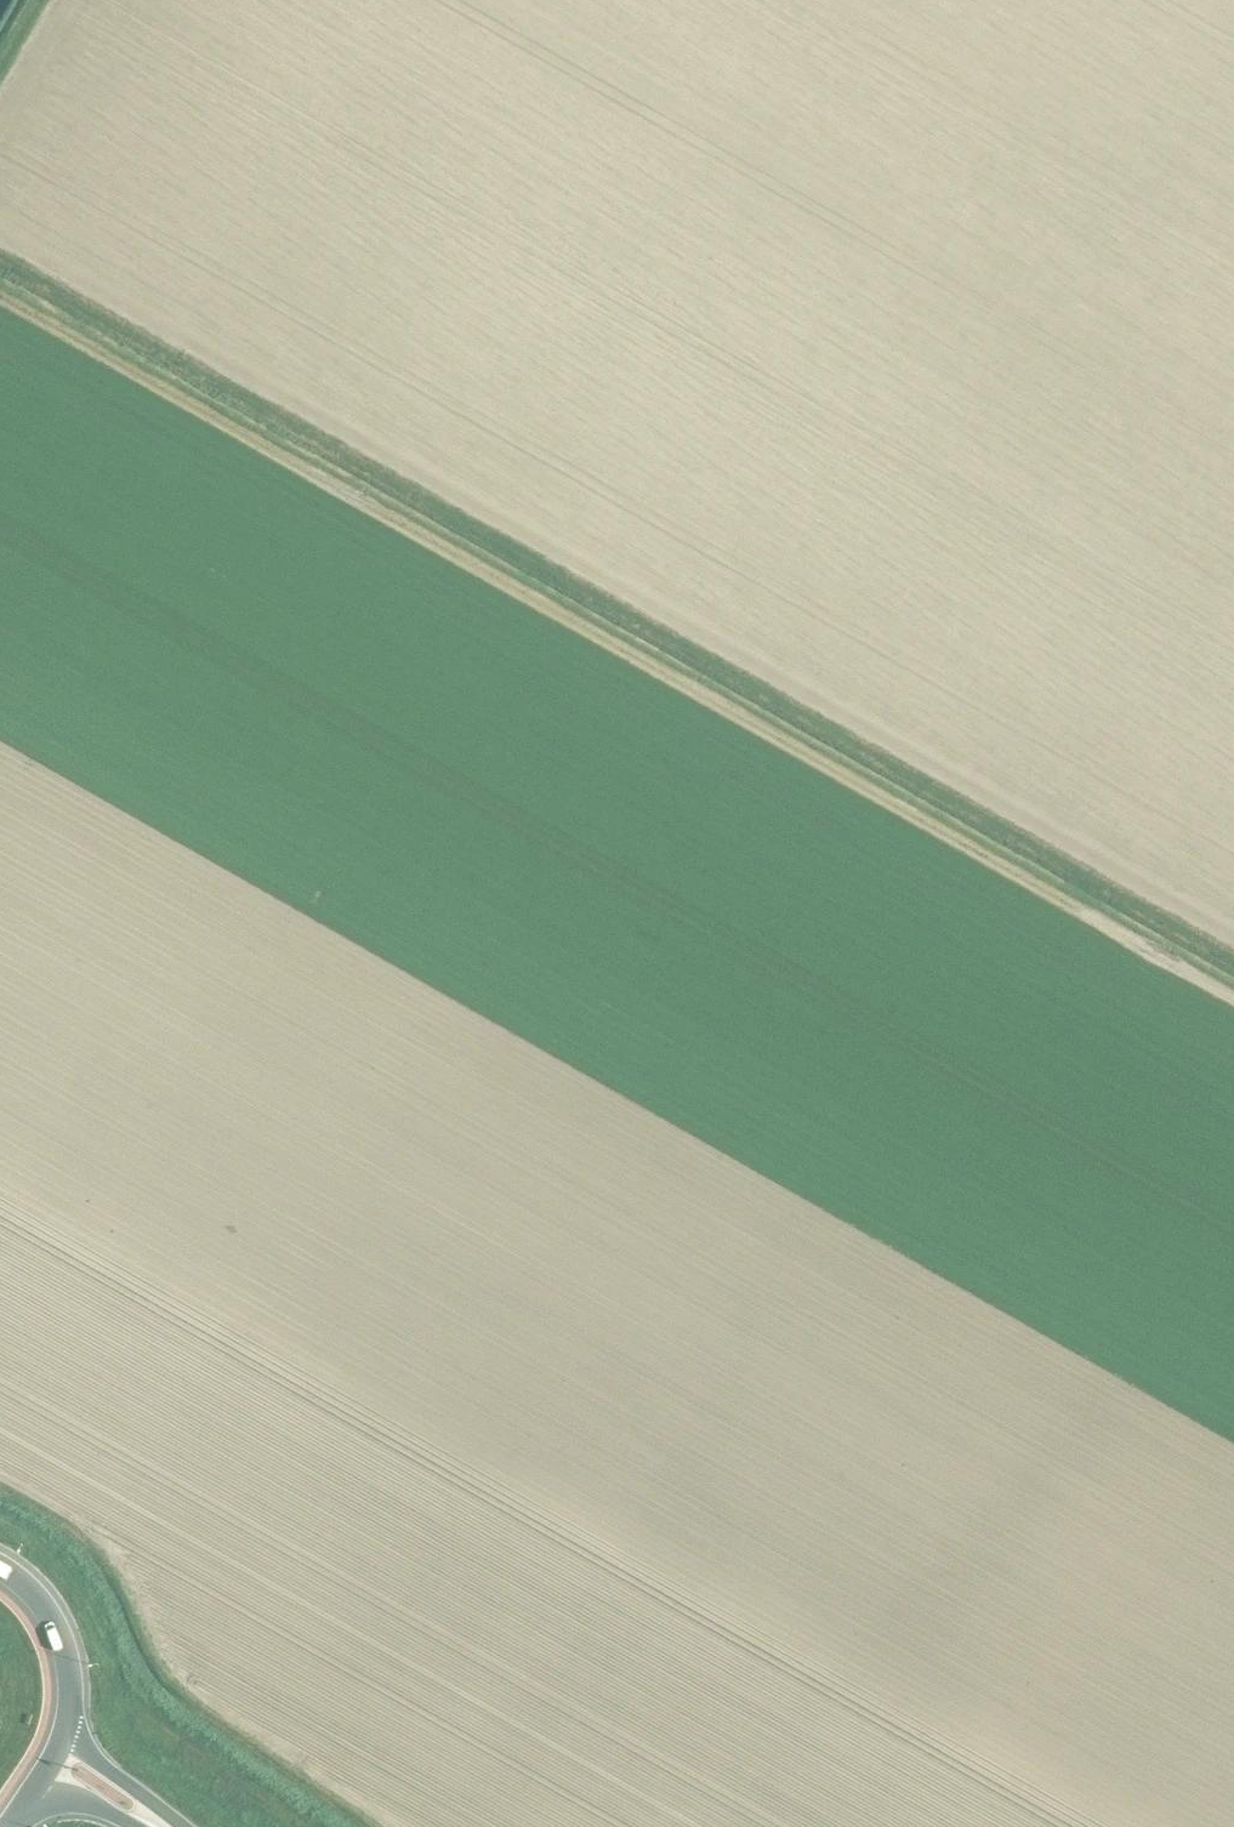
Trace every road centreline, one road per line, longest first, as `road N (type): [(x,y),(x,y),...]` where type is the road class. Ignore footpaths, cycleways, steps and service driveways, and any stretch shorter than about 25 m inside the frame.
road 1 (trunk): [(66,1728),(66,1666),(55,1632),(22,1582),(0,1568)]
road 2 (trunk): [(170,1826),(66,1728)]

